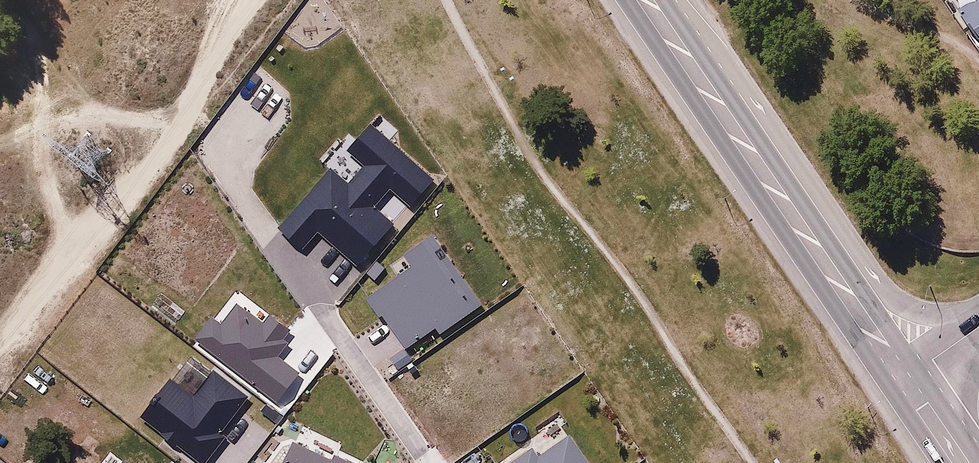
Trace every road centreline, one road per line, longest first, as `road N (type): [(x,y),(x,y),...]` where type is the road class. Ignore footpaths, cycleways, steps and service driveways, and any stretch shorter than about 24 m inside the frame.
road 1 (primary): [(905,379),(646,0)]
road 2 (track): [(240,0),(177,114),(0,333)]

